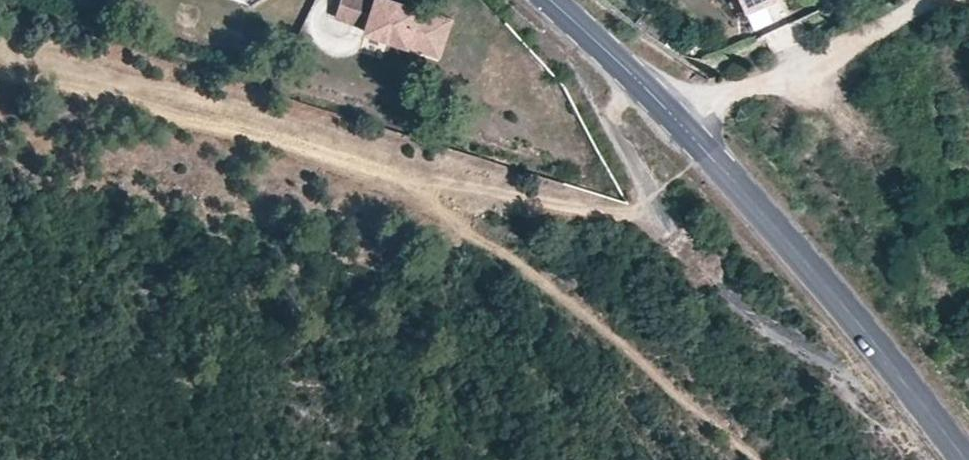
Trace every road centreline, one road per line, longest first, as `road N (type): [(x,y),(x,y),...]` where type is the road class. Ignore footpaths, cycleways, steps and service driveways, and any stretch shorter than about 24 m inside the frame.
road 1 (tertiary): [(964,459),(675,115),(551,0)]
road 2 (track): [(894,0),(675,115)]

